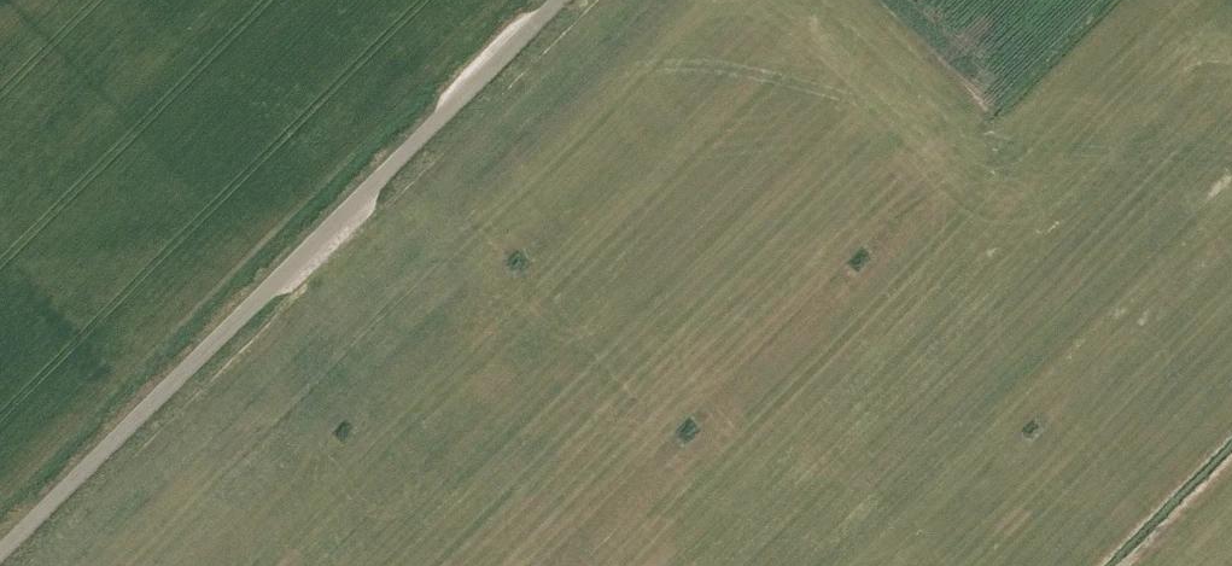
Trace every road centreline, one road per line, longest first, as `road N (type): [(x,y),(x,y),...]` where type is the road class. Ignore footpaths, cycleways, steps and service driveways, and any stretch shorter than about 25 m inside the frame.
road 1 (unclassified): [(0,557),(561,0)]

